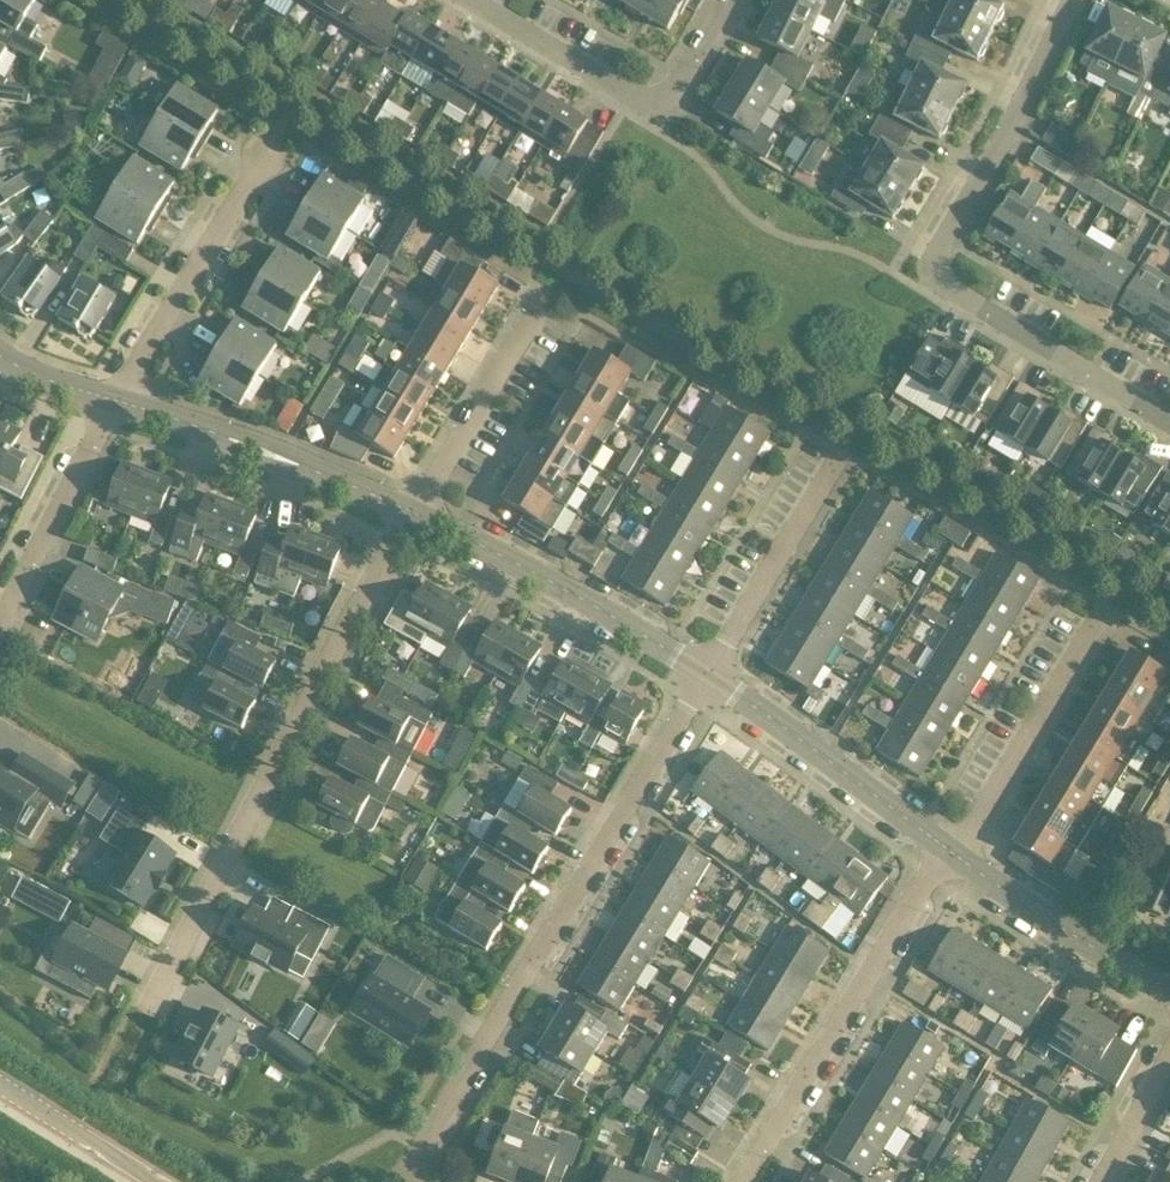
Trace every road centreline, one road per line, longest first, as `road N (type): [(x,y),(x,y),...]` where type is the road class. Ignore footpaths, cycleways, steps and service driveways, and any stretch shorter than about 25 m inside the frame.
road 1 (residential): [(1169,432),(955,294),(937,270),(940,243),(1076,0)]
road 2 (residential): [(434,1181),(423,1172),(424,1149),(706,677)]
road 3 (residential): [(147,1013),(405,512)]
road 4 (residential): [(747,1181),(945,847)]
road 5 (residential): [(706,677),(482,545),(405,512)]
road 6 (residential): [(727,0),(663,96),(639,102),(470,0)]
road 7 (residential): [(405,512),(296,464),(110,400)]
road 8 (residential): [(110,400),(264,147)]
road 9 (residential): [(945,847),(706,677)]
road 10 (residential): [(963,861),(1101,613)]
road 11 (residential): [(706,677),(838,460)]
road 12 (residential): [(0,622),(110,400)]
road 13 (residential): [(405,512),(536,305)]
road 14 (residential): [(1169,991),(963,861)]
road 15 (tertiary): [(159,1181),(0,1083)]
road 16 (residential): [(1098,1181),(1169,1045)]

